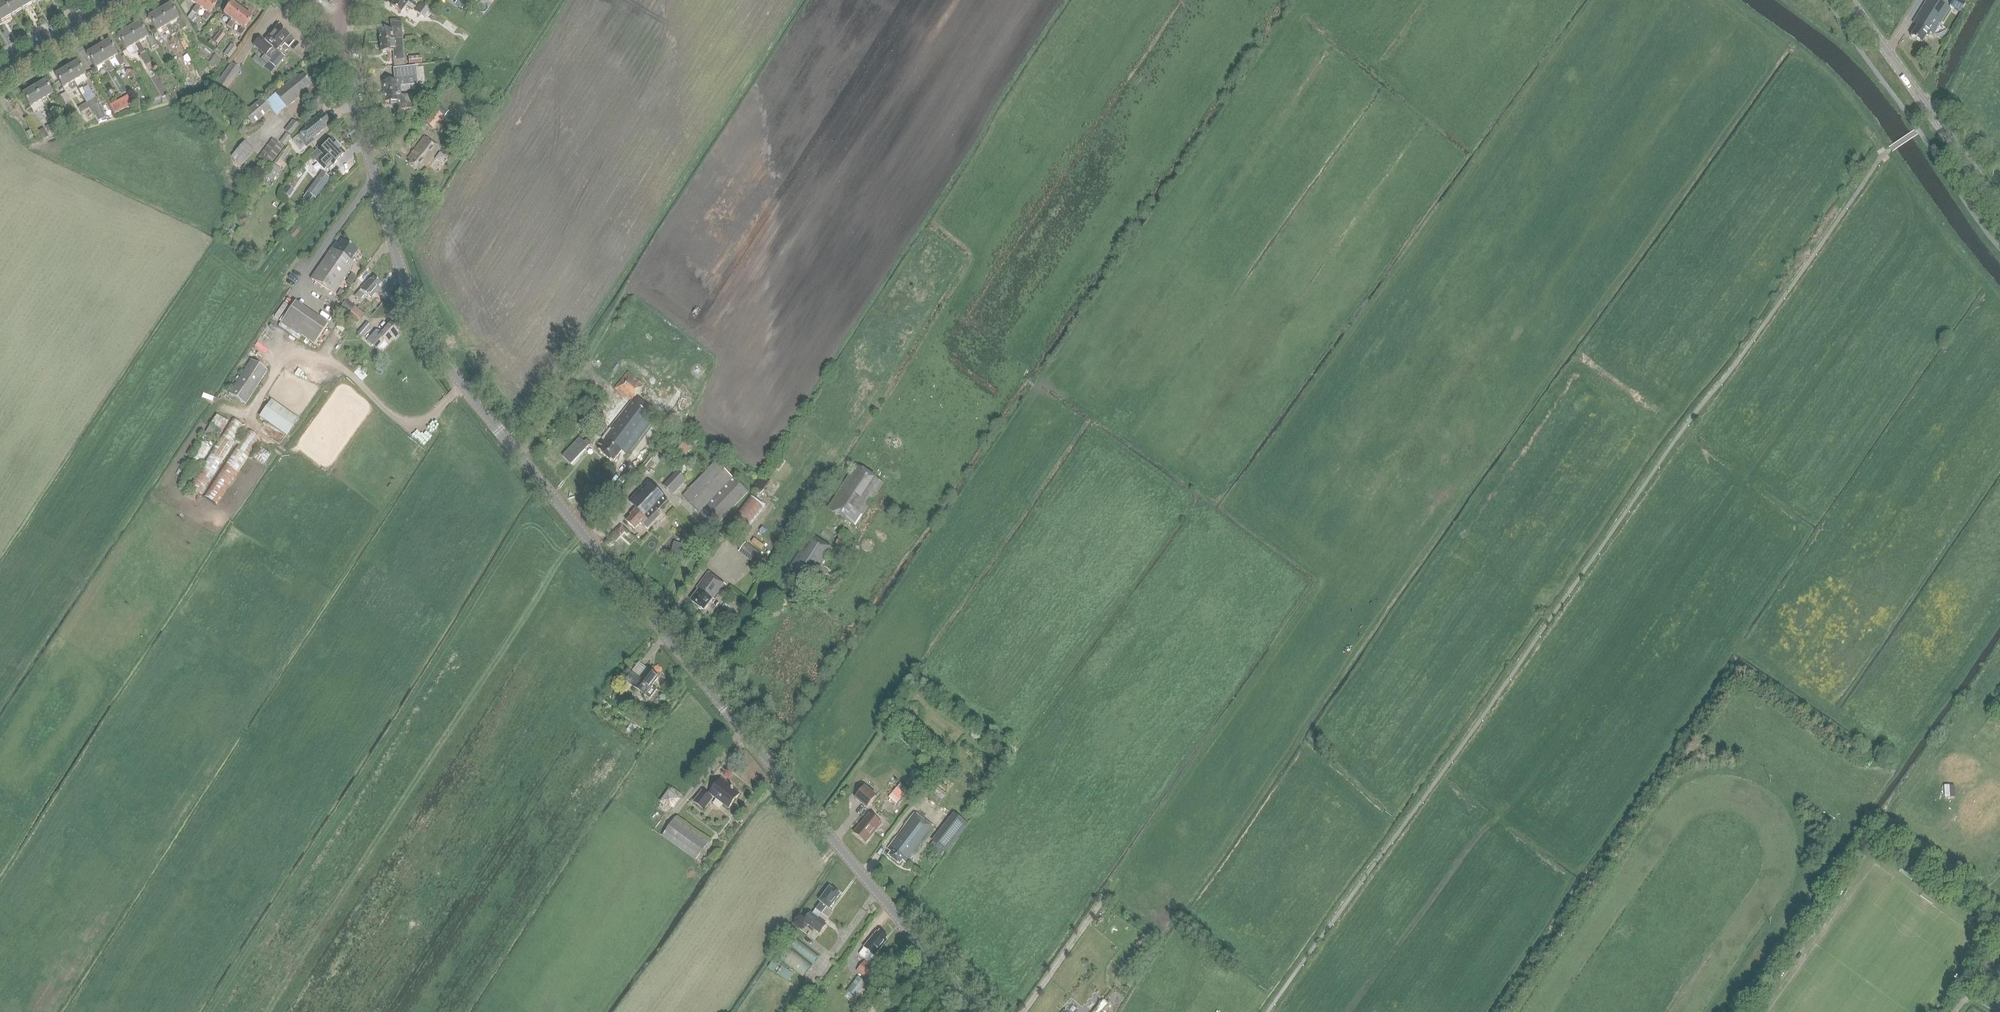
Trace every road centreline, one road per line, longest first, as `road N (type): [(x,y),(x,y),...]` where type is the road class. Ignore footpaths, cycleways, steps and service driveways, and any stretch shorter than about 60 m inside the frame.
road 1 (tertiary): [(971,1003),(623,586),(427,335),(407,289),(336,34)]
road 2 (secondary): [(1999,207),(1850,0)]
road 3 (tertiary): [(0,73),(123,0)]

